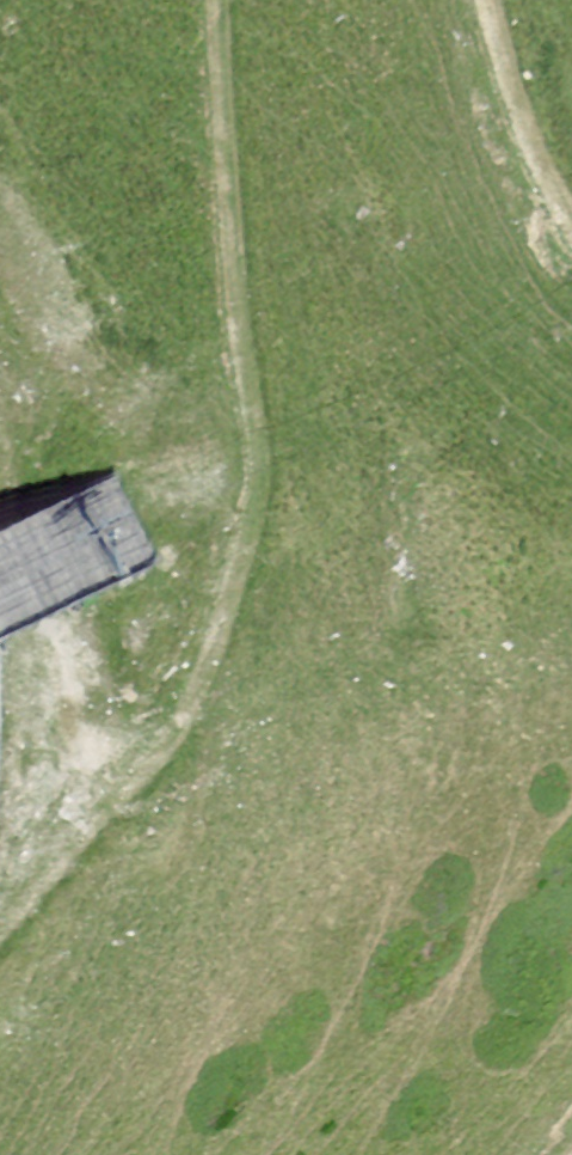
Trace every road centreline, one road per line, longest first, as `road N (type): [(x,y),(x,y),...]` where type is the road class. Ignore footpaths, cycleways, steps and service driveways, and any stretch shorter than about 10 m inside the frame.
road 1 (track): [(0,940),(160,758),(258,505),(221,0)]
road 2 (track): [(499,0),(553,209),(571,229)]

